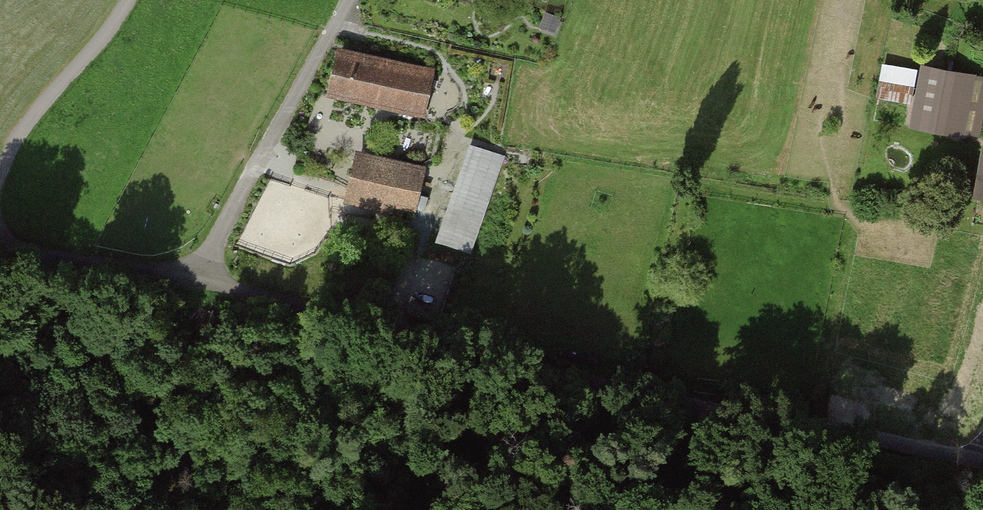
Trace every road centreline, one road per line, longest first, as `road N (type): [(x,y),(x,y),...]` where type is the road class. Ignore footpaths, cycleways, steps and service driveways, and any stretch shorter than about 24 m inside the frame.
road 1 (track): [(203,276),(457,353),(982,461)]
road 2 (track): [(0,254),(109,352),(134,394),(181,509)]
road 3 (track): [(347,0),(203,276)]
road 4 (track): [(0,179),(18,138),(127,0)]
road 5 (track): [(0,248),(203,276)]

